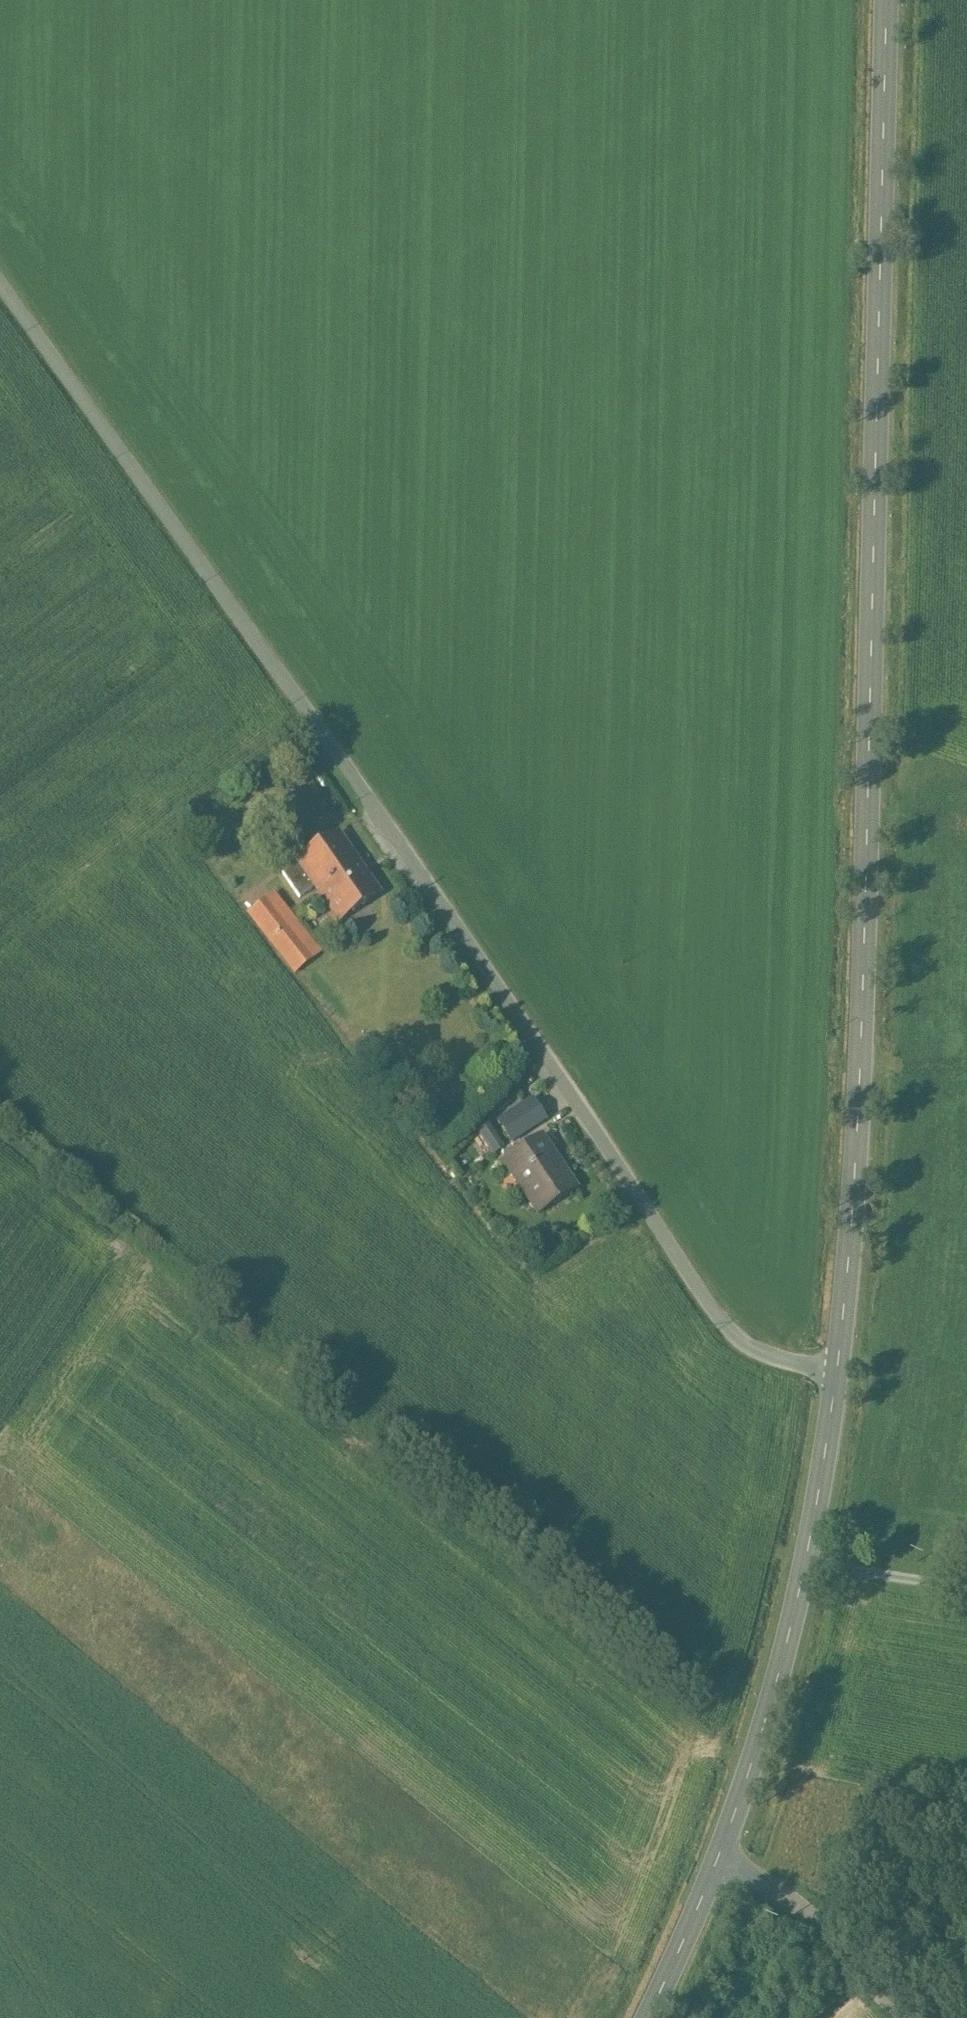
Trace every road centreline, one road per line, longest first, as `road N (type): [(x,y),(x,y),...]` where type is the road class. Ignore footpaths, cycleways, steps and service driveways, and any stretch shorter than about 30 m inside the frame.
road 1 (unclassified): [(837,1381),(748,1349),(719,1320),(552,1068),(0,284)]
road 2 (tertiary): [(887,0),(865,923),(837,1381)]
road 3 (tertiary): [(837,1381),(800,1599),(717,1863)]
road 4 (unclassified): [(902,2017),(796,1905),(717,1863)]
road 5 (tertiary): [(717,1863),(650,2017)]

